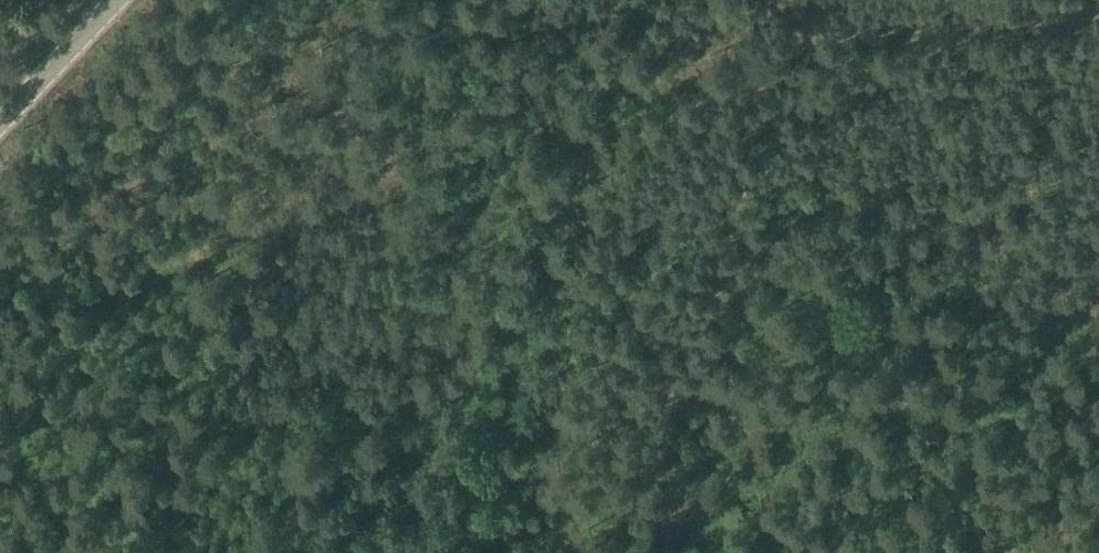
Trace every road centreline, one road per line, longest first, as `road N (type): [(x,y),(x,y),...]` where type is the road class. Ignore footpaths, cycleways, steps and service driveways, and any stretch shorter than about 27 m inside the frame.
road 1 (tertiary): [(0,124),(117,0)]

